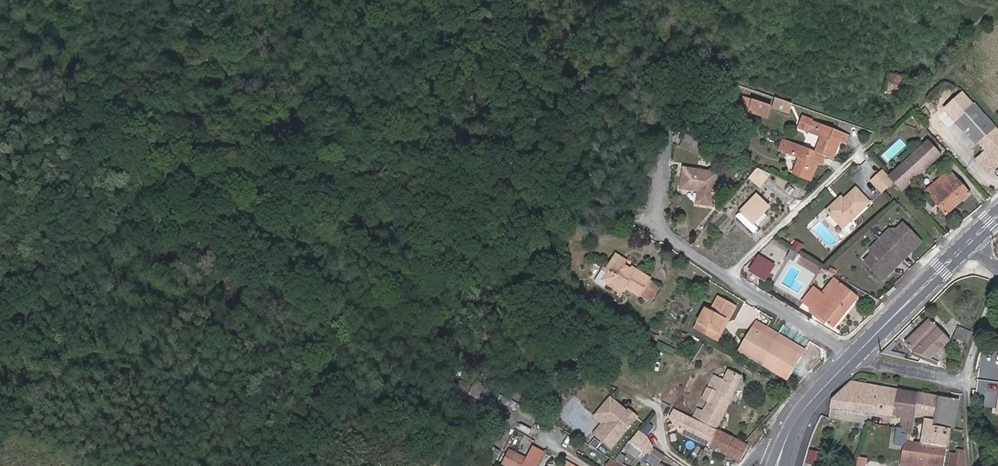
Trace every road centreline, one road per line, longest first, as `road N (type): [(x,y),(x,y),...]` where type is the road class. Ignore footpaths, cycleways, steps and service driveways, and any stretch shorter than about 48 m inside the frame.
road 1 (track): [(660,230),(290,55),(0,57)]
road 2 (residential): [(856,356),(660,230)]
road 3 (track): [(660,230),(674,91),(670,0)]
road 4 (secondary): [(960,254),(856,356)]
road 5 (secondary): [(779,465),(808,404),(856,356)]
road 6 (residential): [(970,465),(997,344)]

